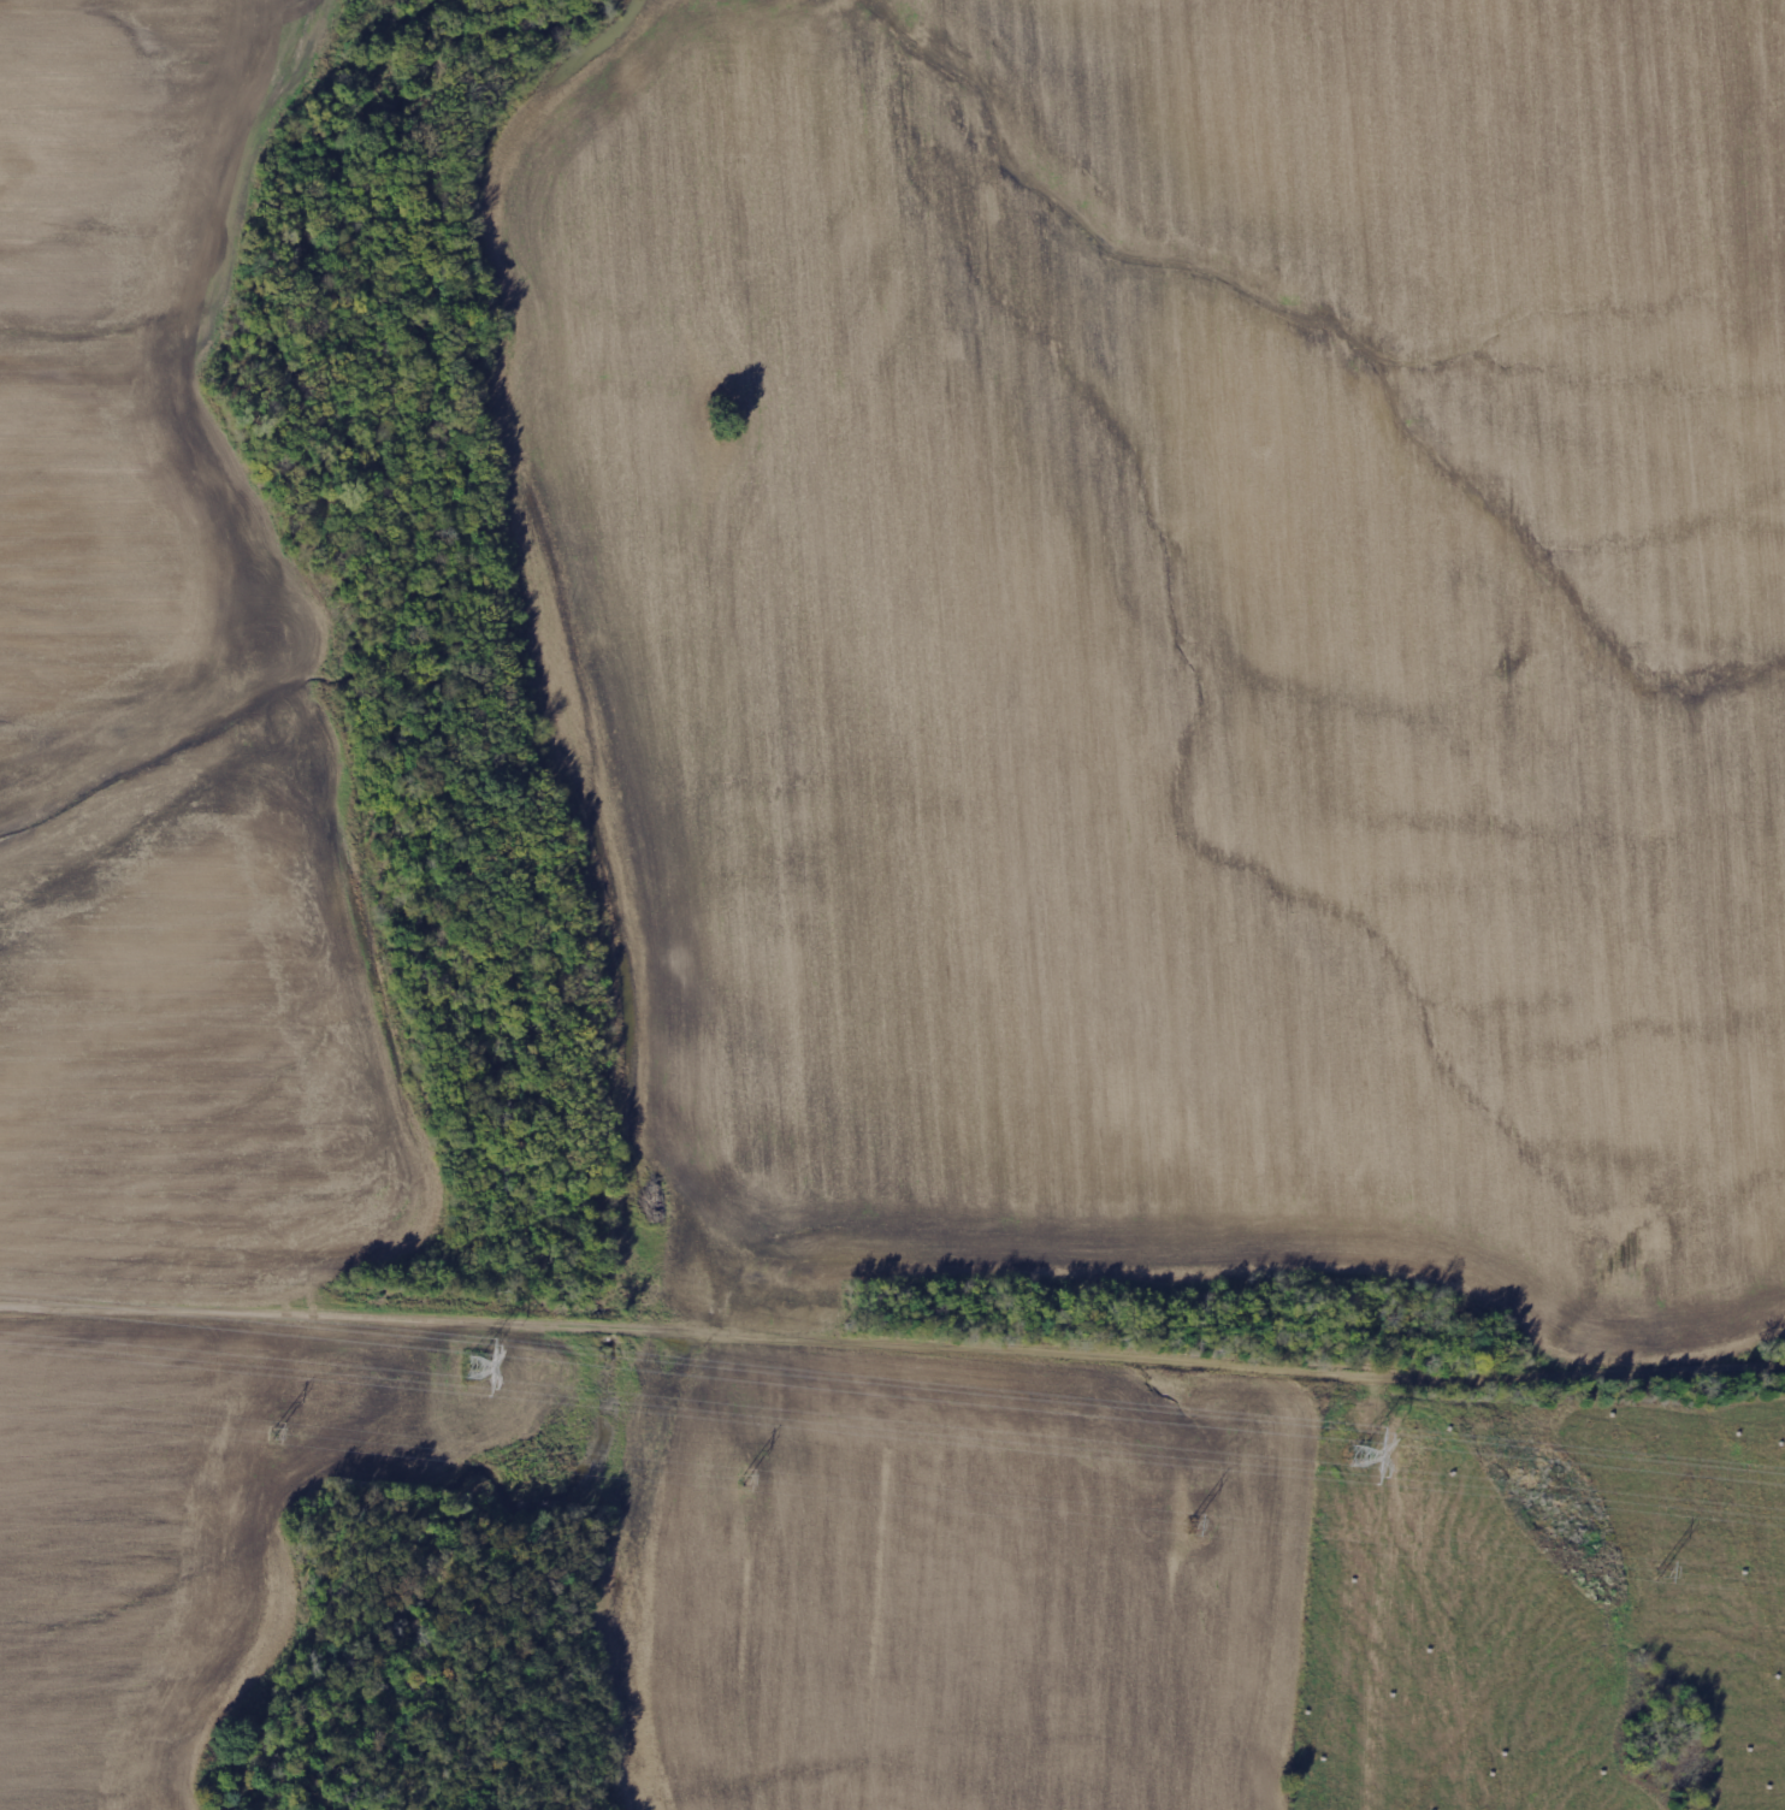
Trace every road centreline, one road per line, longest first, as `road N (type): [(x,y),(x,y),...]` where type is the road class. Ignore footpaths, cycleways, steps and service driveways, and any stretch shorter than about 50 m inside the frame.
road 1 (residential): [(0,1289),(681,1312),(1307,1370),(1784,1358)]

